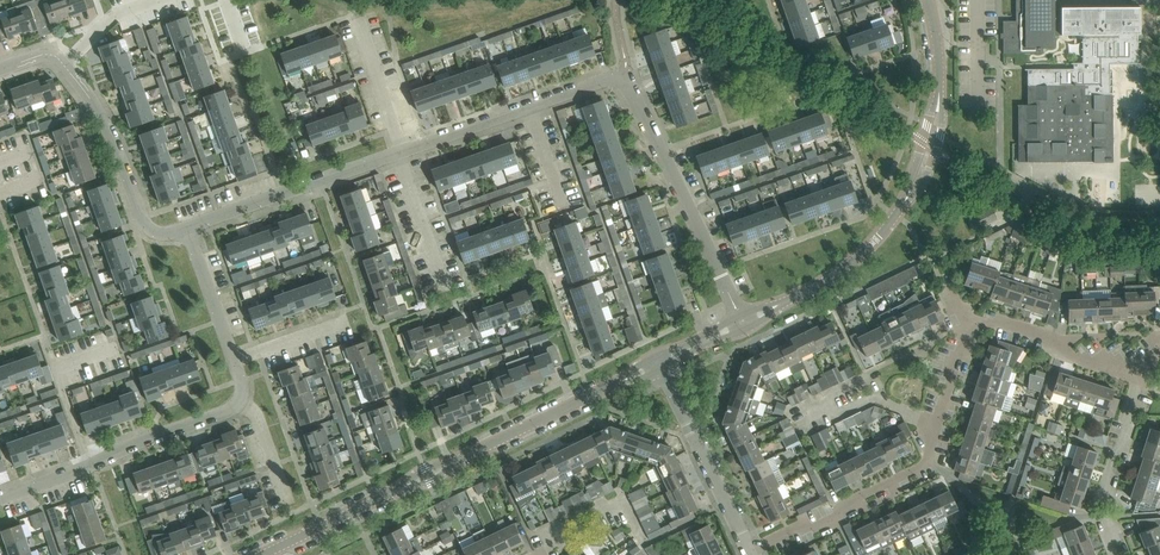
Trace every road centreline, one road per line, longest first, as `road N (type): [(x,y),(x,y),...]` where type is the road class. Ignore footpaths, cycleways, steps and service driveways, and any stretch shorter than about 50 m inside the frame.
road 1 (residential): [(749,550),(839,518),(840,506),(928,462),(969,325),(997,320),(1044,335),(1056,351),(1138,375)]
road 2 (tertiary): [(263,554),(658,361)]
road 3 (tertiary): [(742,322),(822,285),(858,260),(897,214),(934,131),(940,76),(929,0)]
road 4 (residential): [(742,322),(624,82)]
road 5 (residential): [(0,498),(239,402)]
road 6 (residential): [(402,151),(599,81),(624,82)]
road 7 (residential): [(186,226),(402,151)]
road 8 (residential): [(64,65),(100,113),(147,225),(167,233),(186,226)]
road 9 (residential): [(658,361),(749,550)]
road 10 (residential): [(1114,554),(1100,517),(1138,375)]
road 11 (residential): [(234,360),(186,226)]
road 12 (residential): [(402,151),(357,19)]

